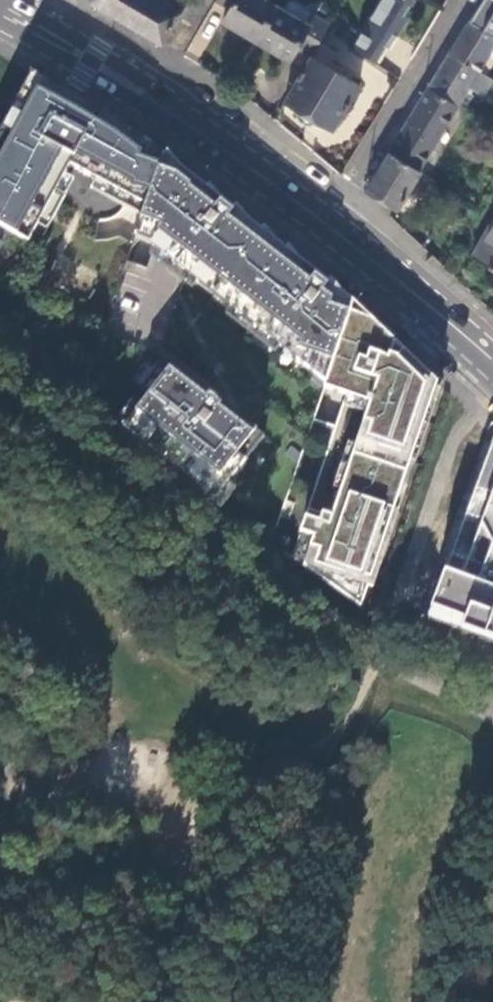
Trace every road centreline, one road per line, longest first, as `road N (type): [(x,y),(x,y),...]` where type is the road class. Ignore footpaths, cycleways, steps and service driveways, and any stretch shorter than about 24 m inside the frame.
road 1 (secondary): [(29,22),(320,231)]
road 2 (residential): [(461,0),(320,231)]
road 3 (secondary): [(320,231),(492,383)]

